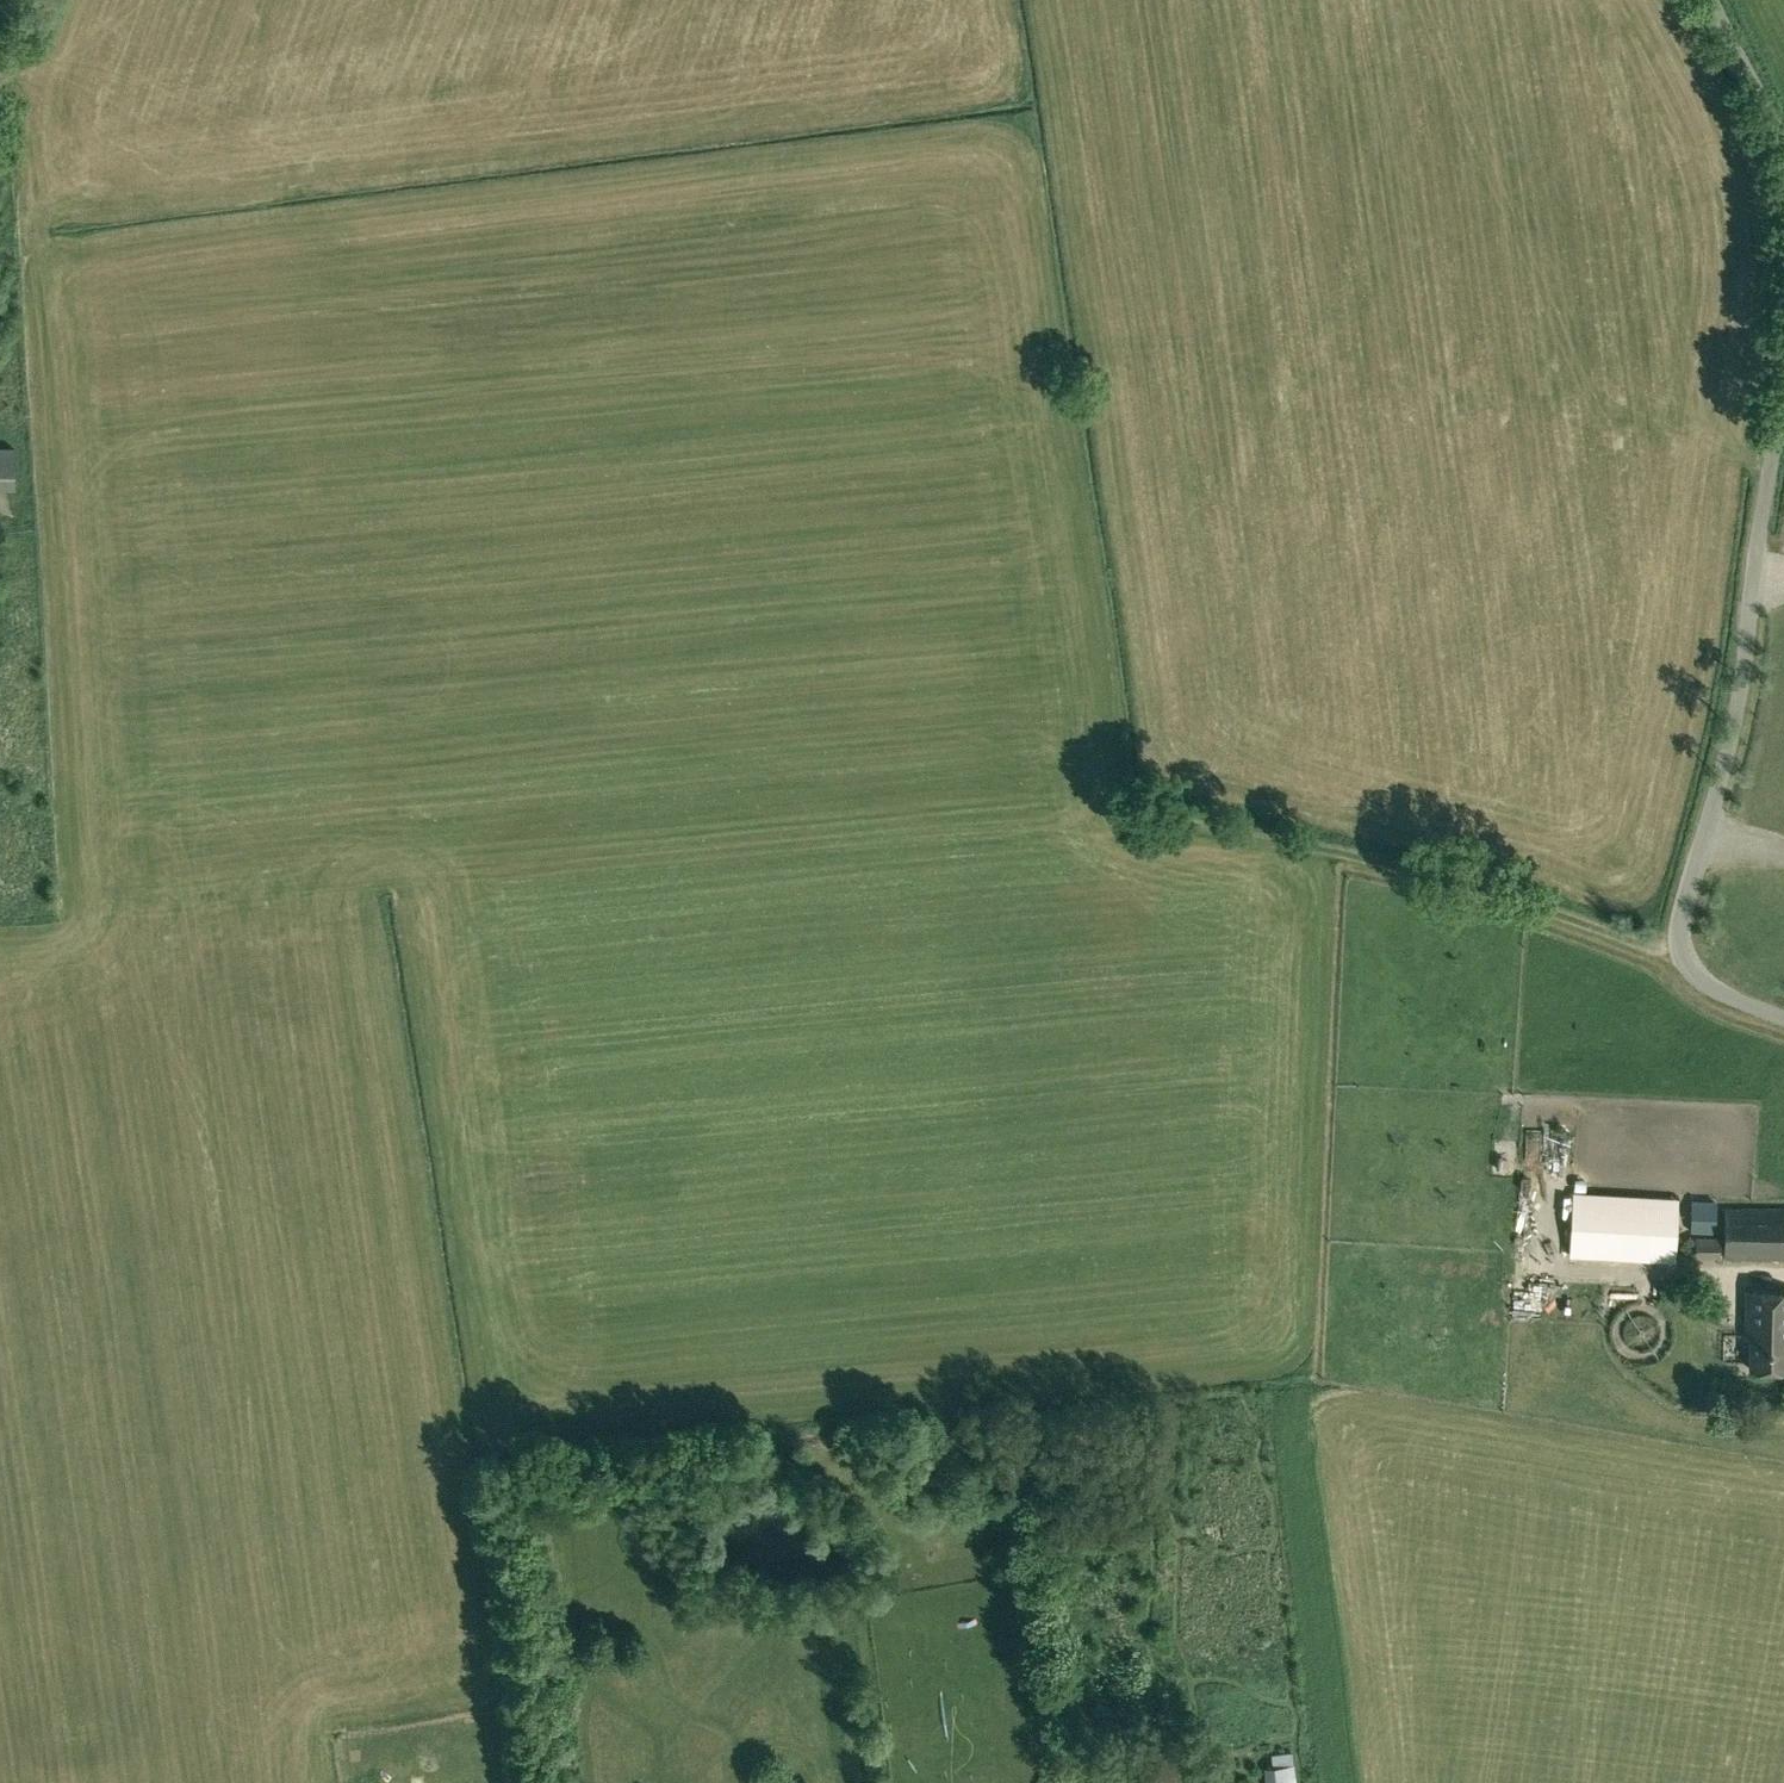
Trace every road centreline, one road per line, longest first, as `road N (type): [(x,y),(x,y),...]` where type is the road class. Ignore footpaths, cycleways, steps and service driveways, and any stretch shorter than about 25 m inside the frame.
road 1 (unclassified): [(1783,1007),(1707,977),(1694,955),(1693,908),(1753,668),(1783,461)]
road 2 (unclassified): [(1783,133),(1714,0)]

